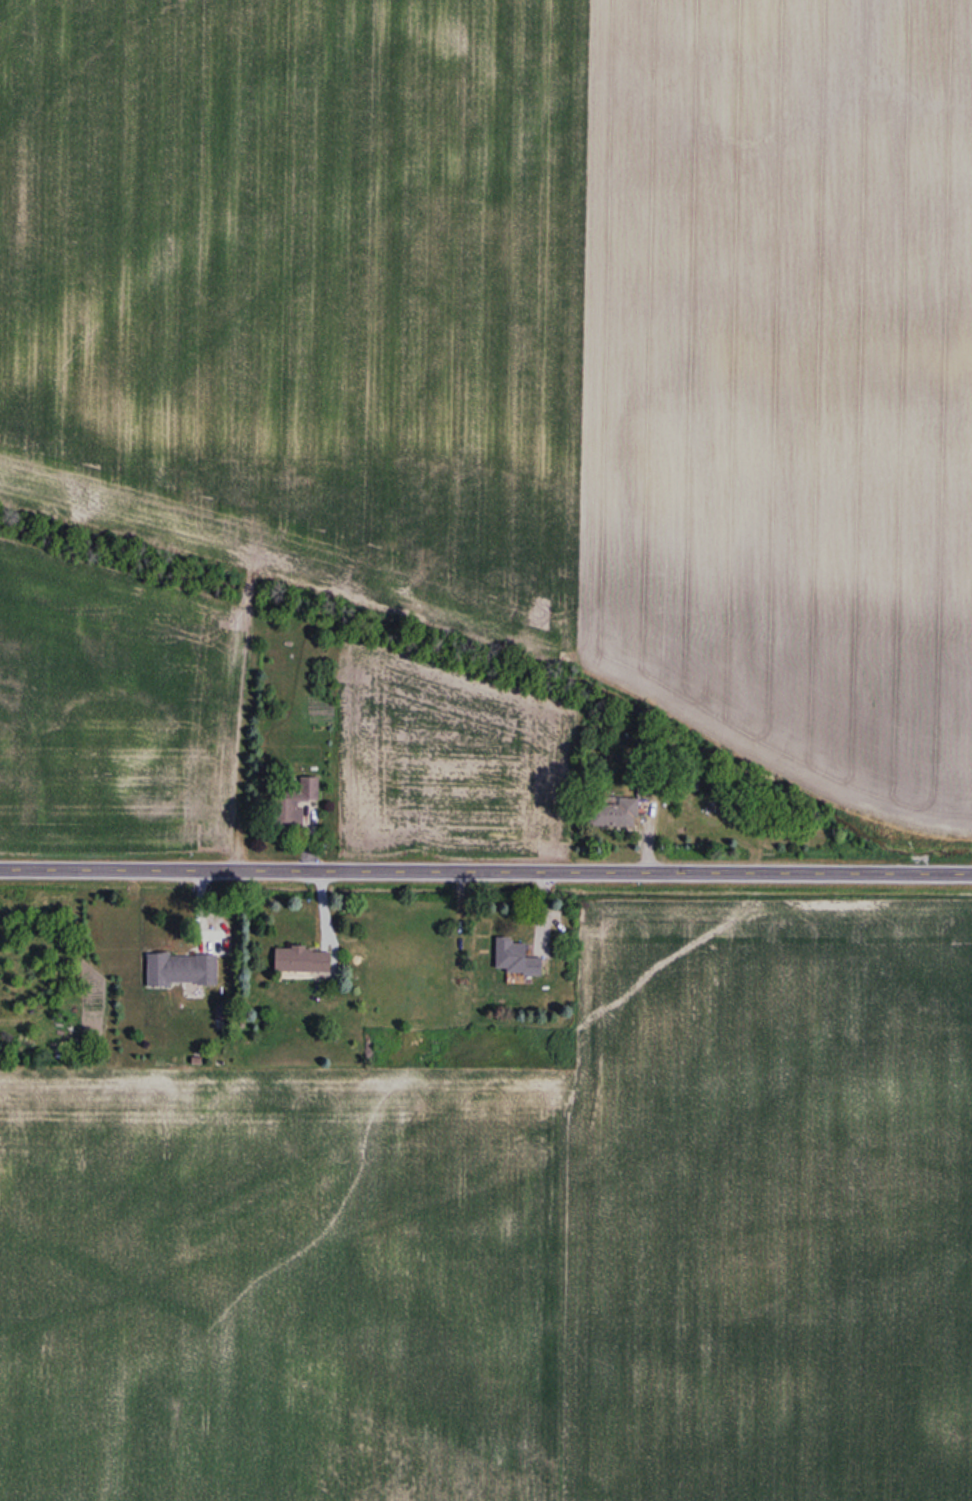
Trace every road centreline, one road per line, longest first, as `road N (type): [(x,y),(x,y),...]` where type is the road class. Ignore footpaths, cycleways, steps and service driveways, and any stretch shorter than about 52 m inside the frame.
road 1 (residential): [(0,865),(971,871)]

